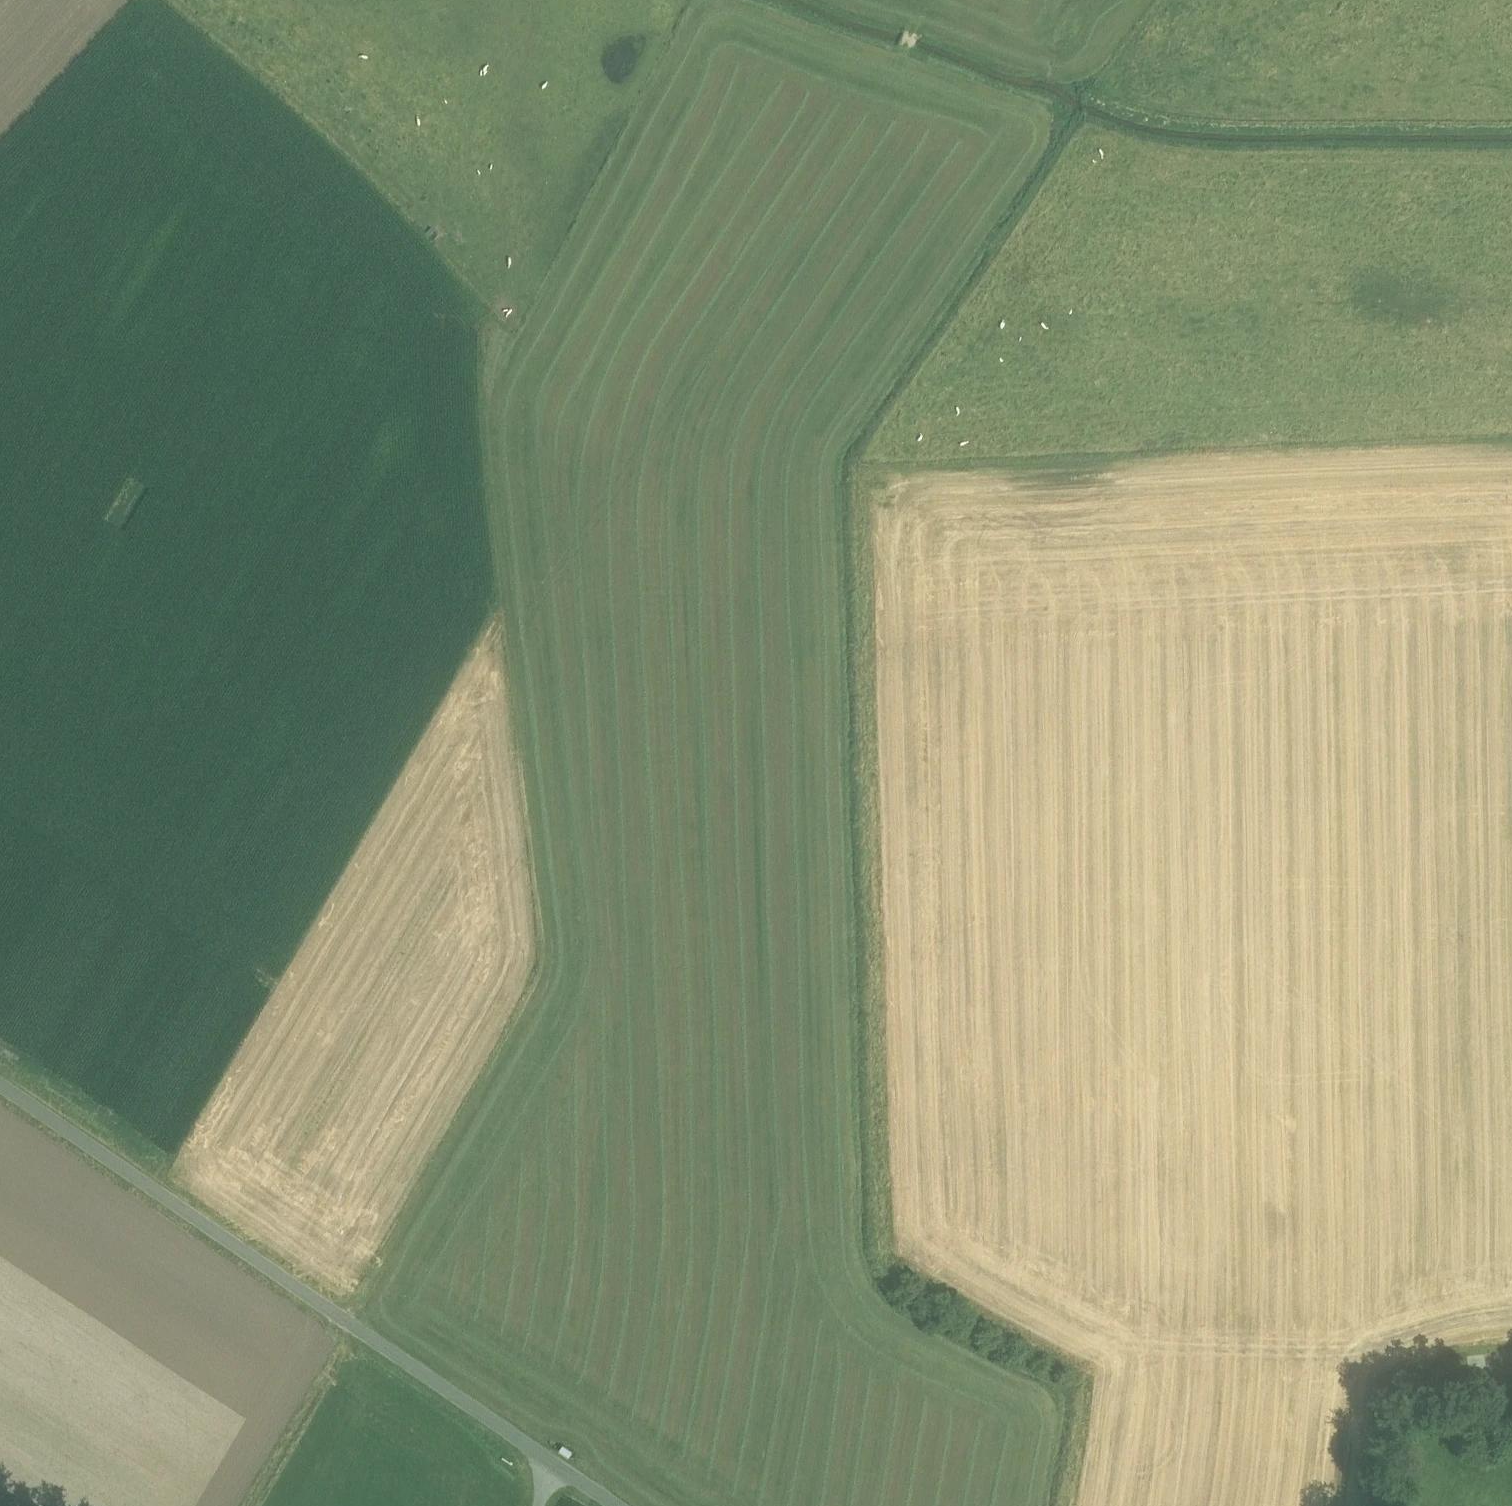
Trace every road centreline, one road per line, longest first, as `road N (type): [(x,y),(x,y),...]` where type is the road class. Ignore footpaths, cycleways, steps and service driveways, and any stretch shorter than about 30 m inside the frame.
road 1 (unclassified): [(0,1071),(638,1505)]

